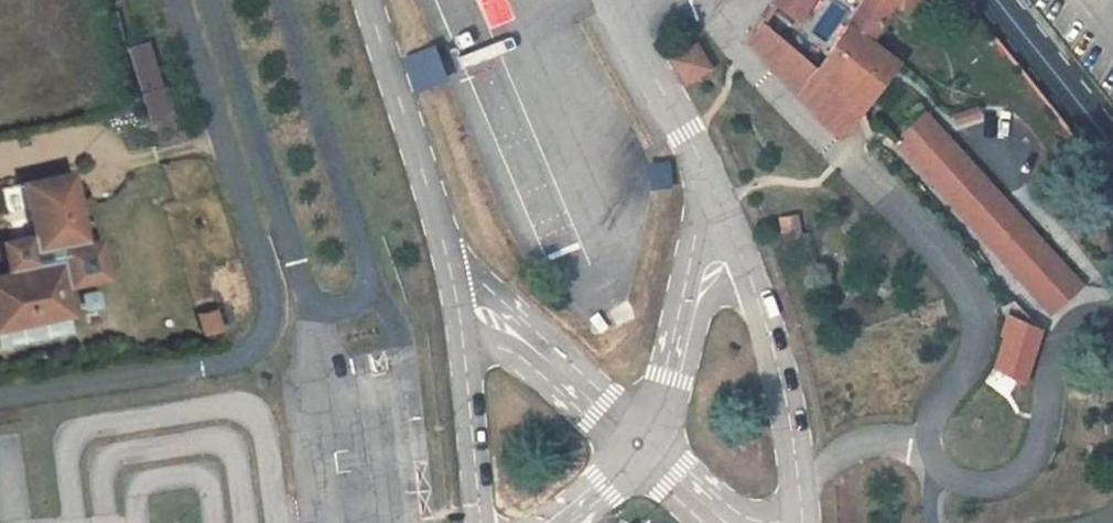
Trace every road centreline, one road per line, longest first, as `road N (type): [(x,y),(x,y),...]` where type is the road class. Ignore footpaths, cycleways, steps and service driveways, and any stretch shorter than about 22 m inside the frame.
road 1 (primary): [(989,0),(1112,150)]

